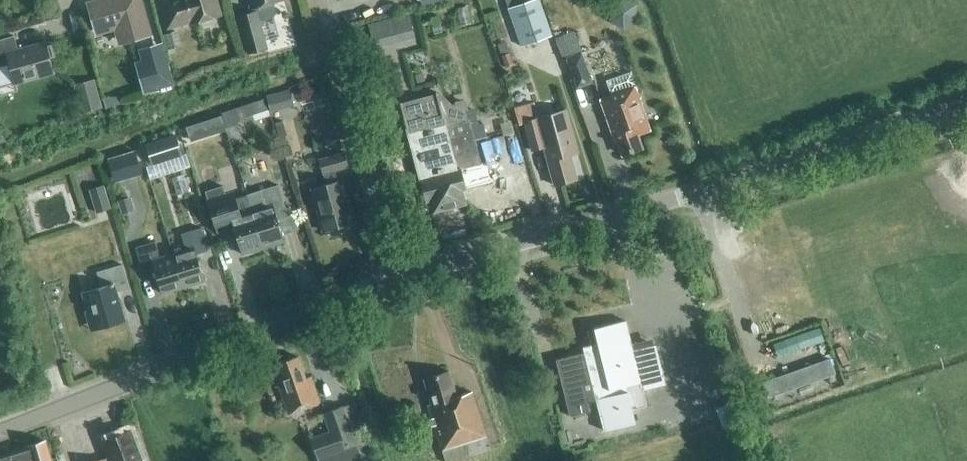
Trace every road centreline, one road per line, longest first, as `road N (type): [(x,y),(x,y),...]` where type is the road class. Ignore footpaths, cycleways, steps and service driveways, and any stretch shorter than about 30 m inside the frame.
road 1 (tertiary): [(398,278),(966,113)]
road 2 (tertiary): [(0,434),(398,278)]
road 3 (unclassified): [(398,278),(321,0)]

